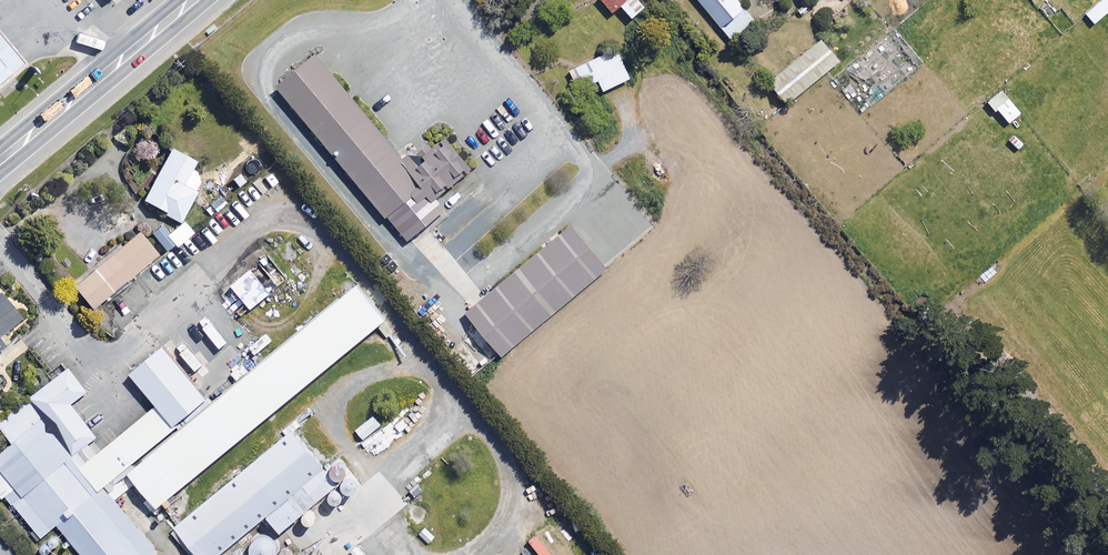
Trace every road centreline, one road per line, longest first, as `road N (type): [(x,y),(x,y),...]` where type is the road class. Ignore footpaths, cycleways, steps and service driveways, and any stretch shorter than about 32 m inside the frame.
road 1 (primary): [(193,0),(0,161)]

